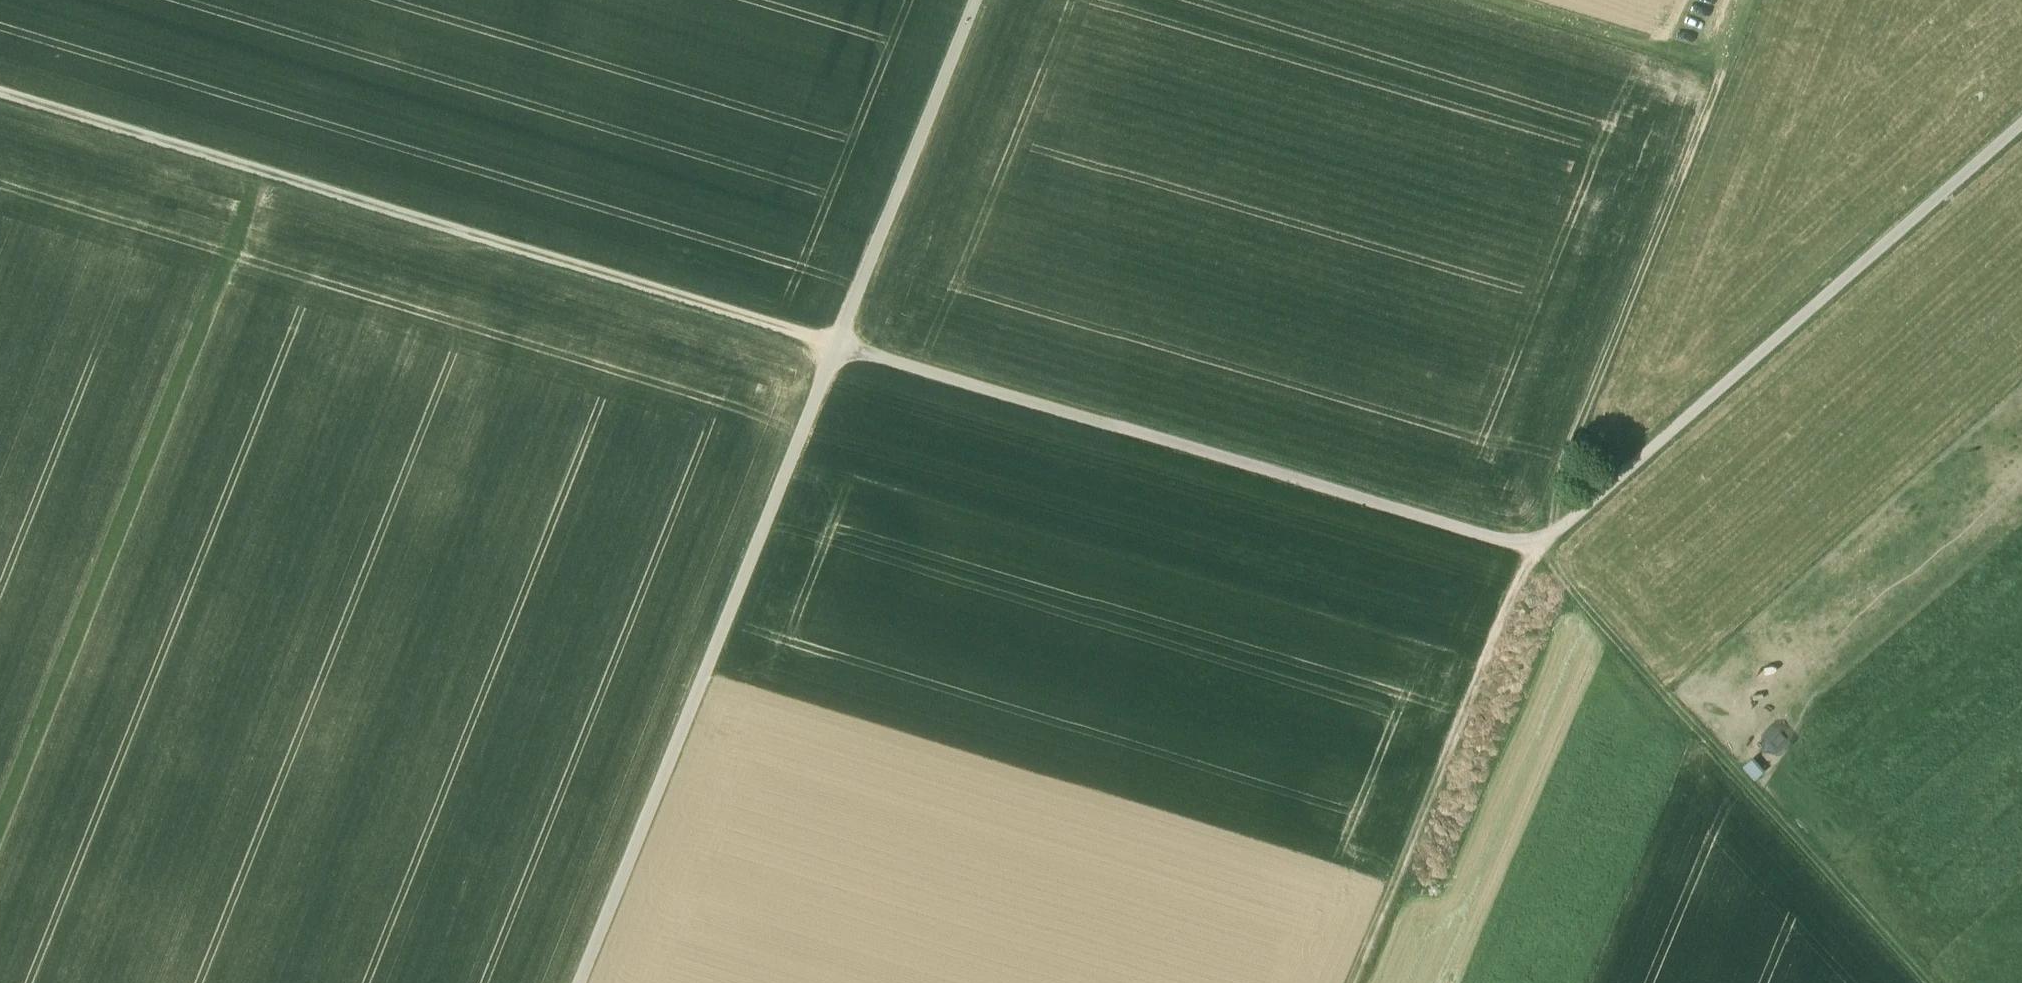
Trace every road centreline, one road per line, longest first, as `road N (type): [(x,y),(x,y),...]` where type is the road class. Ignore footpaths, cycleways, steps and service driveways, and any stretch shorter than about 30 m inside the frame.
road 1 (track): [(837,349),(1537,557),(2021,131)]
road 2 (unclassified): [(977,0),(579,982)]
road 3 (track): [(837,349),(0,98)]
road 4 (track): [(1754,0),(1525,553)]
road 5 (track): [(1534,564),(1926,982)]
road 6 (track): [(1359,982),(1537,557)]

